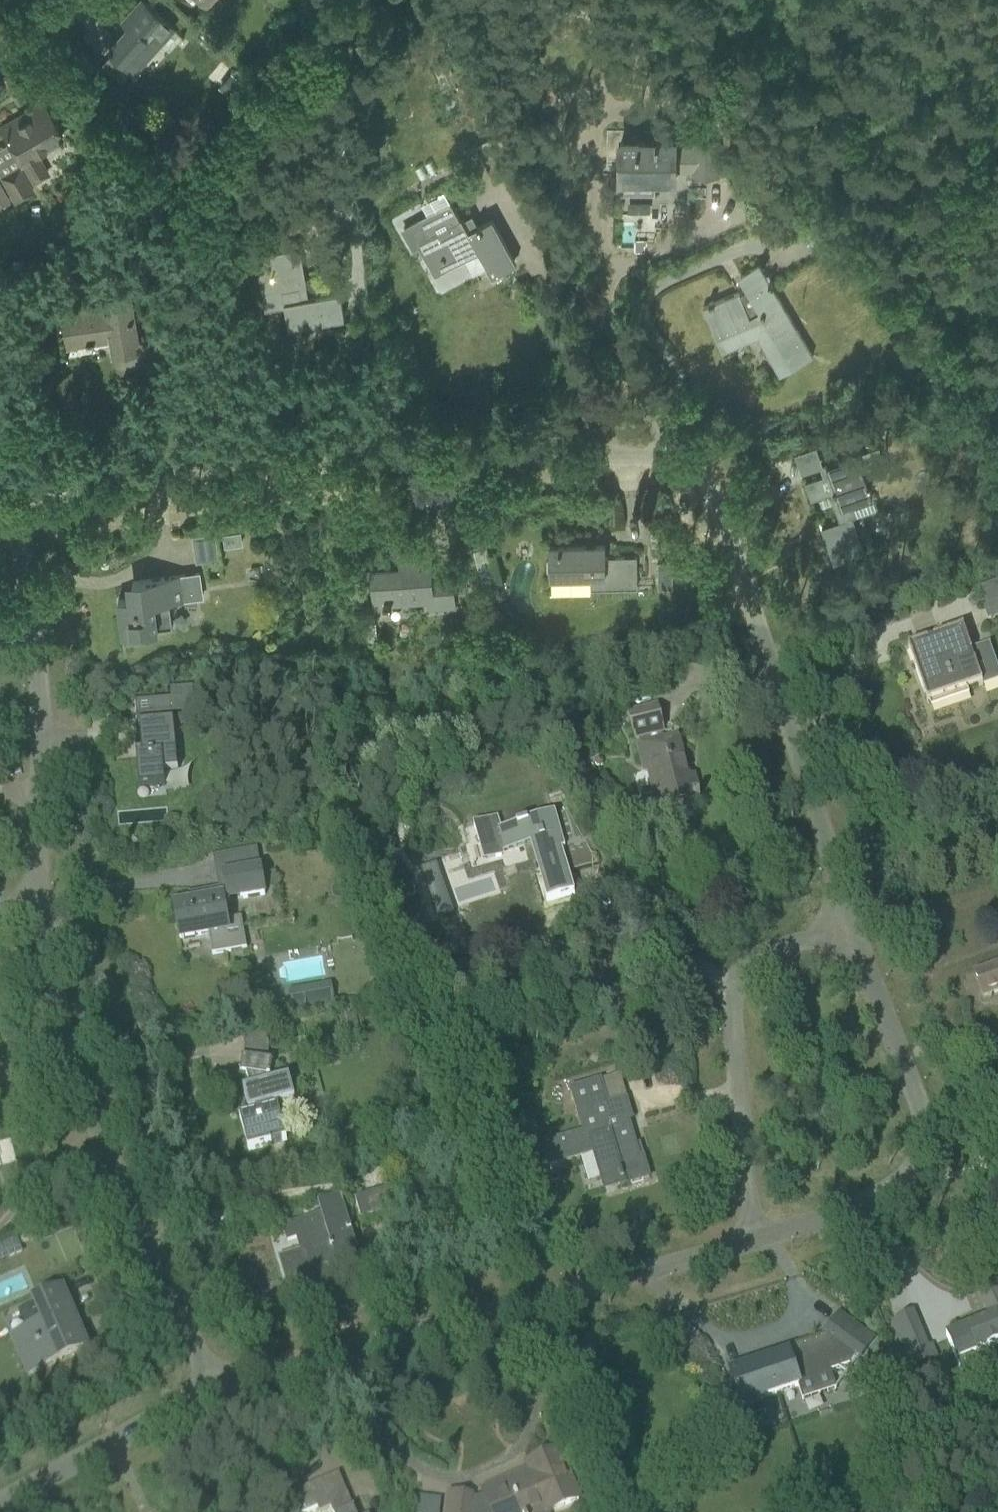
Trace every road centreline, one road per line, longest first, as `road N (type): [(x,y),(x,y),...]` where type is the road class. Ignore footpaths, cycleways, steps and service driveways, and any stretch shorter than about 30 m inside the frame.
road 1 (residential): [(849,924),(713,492),(678,461),(435,457),(244,473),(15,513)]
road 2 (residential): [(214,1387),(751,1240)]
road 3 (residential): [(214,1387),(59,1001),(37,885)]
road 4 (residential): [(751,1240),(874,1200),(913,1173),(922,1150),(923,1124),(849,924)]
road 5 (residential): [(751,1240),(732,985),(774,949),(849,924)]
road 6 (residential): [(37,885),(35,606),(15,513)]
road 7 (residential): [(0,1504),(214,1387)]

